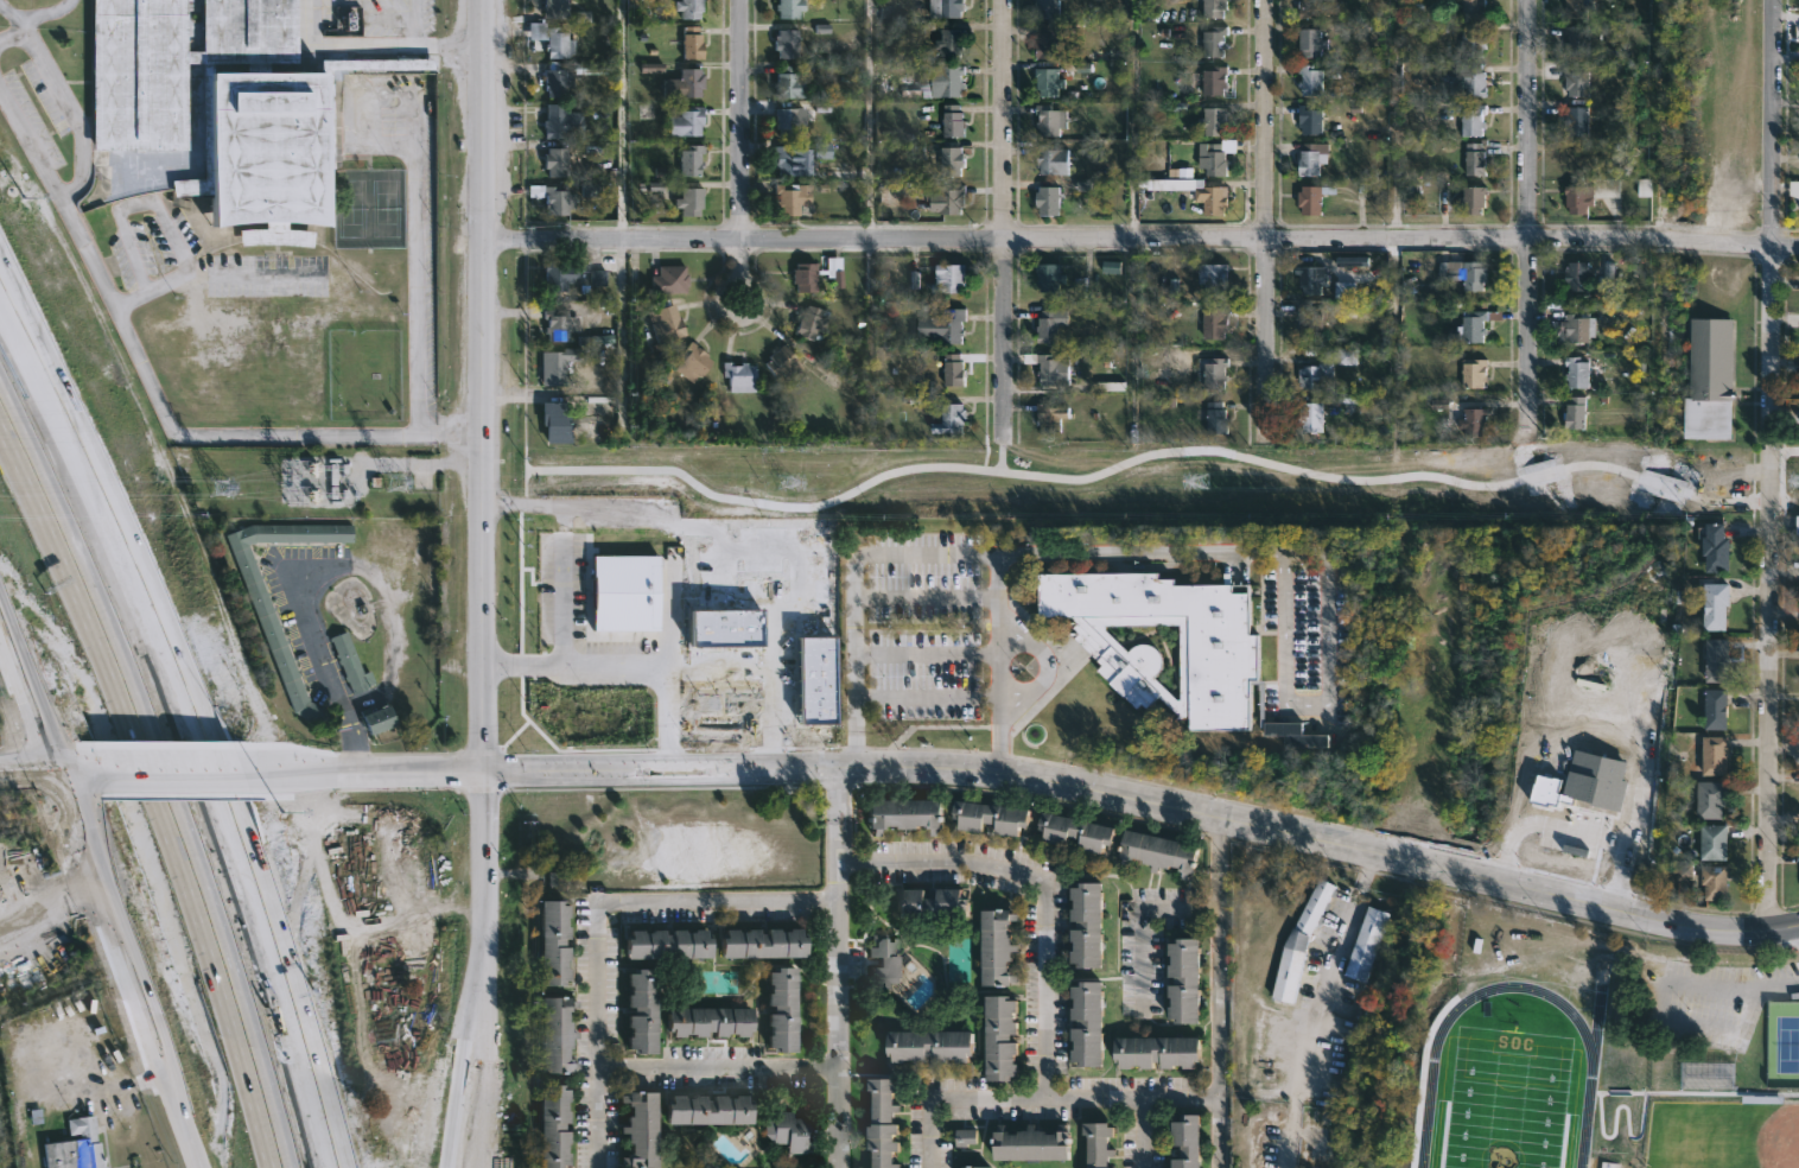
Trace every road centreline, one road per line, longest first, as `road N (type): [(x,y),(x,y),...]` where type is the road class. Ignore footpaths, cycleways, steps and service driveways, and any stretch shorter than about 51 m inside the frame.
road 1 (tertiary): [(488,772),(979,770),(1375,851),(1678,925),(1798,923)]
road 2 (residential): [(482,239),(1658,236),(1798,245)]
road 3 (residential): [(1776,0),(1768,928)]
road 4 (motorway): [(0,421),(93,626),(186,865),(276,1167)]
road 5 (tertiary): [(488,0),(488,772)]
road 6 (motorway): [(343,1167),(249,858),(116,528)]
road 7 (secondary): [(0,629),(199,1167)]
road 8 (residential): [(1006,0),(1004,434)]
road 9 (residential): [(1267,0),(1265,430)]
road 10 (residential): [(1528,0),(1527,421)]
road 11 (residential): [(741,0),(737,305)]
road 12 (tertiary): [(488,772),(243,770)]
road 13 (motorway): [(84,462),(0,254)]
road 14 (motorway): [(84,462),(0,290)]
road 15 (motorway): [(457,1035),(485,883)]
road 16 (tertiary): [(243,770),(95,772)]
road 17 (motorway): [(440,1167),(457,1035)]

